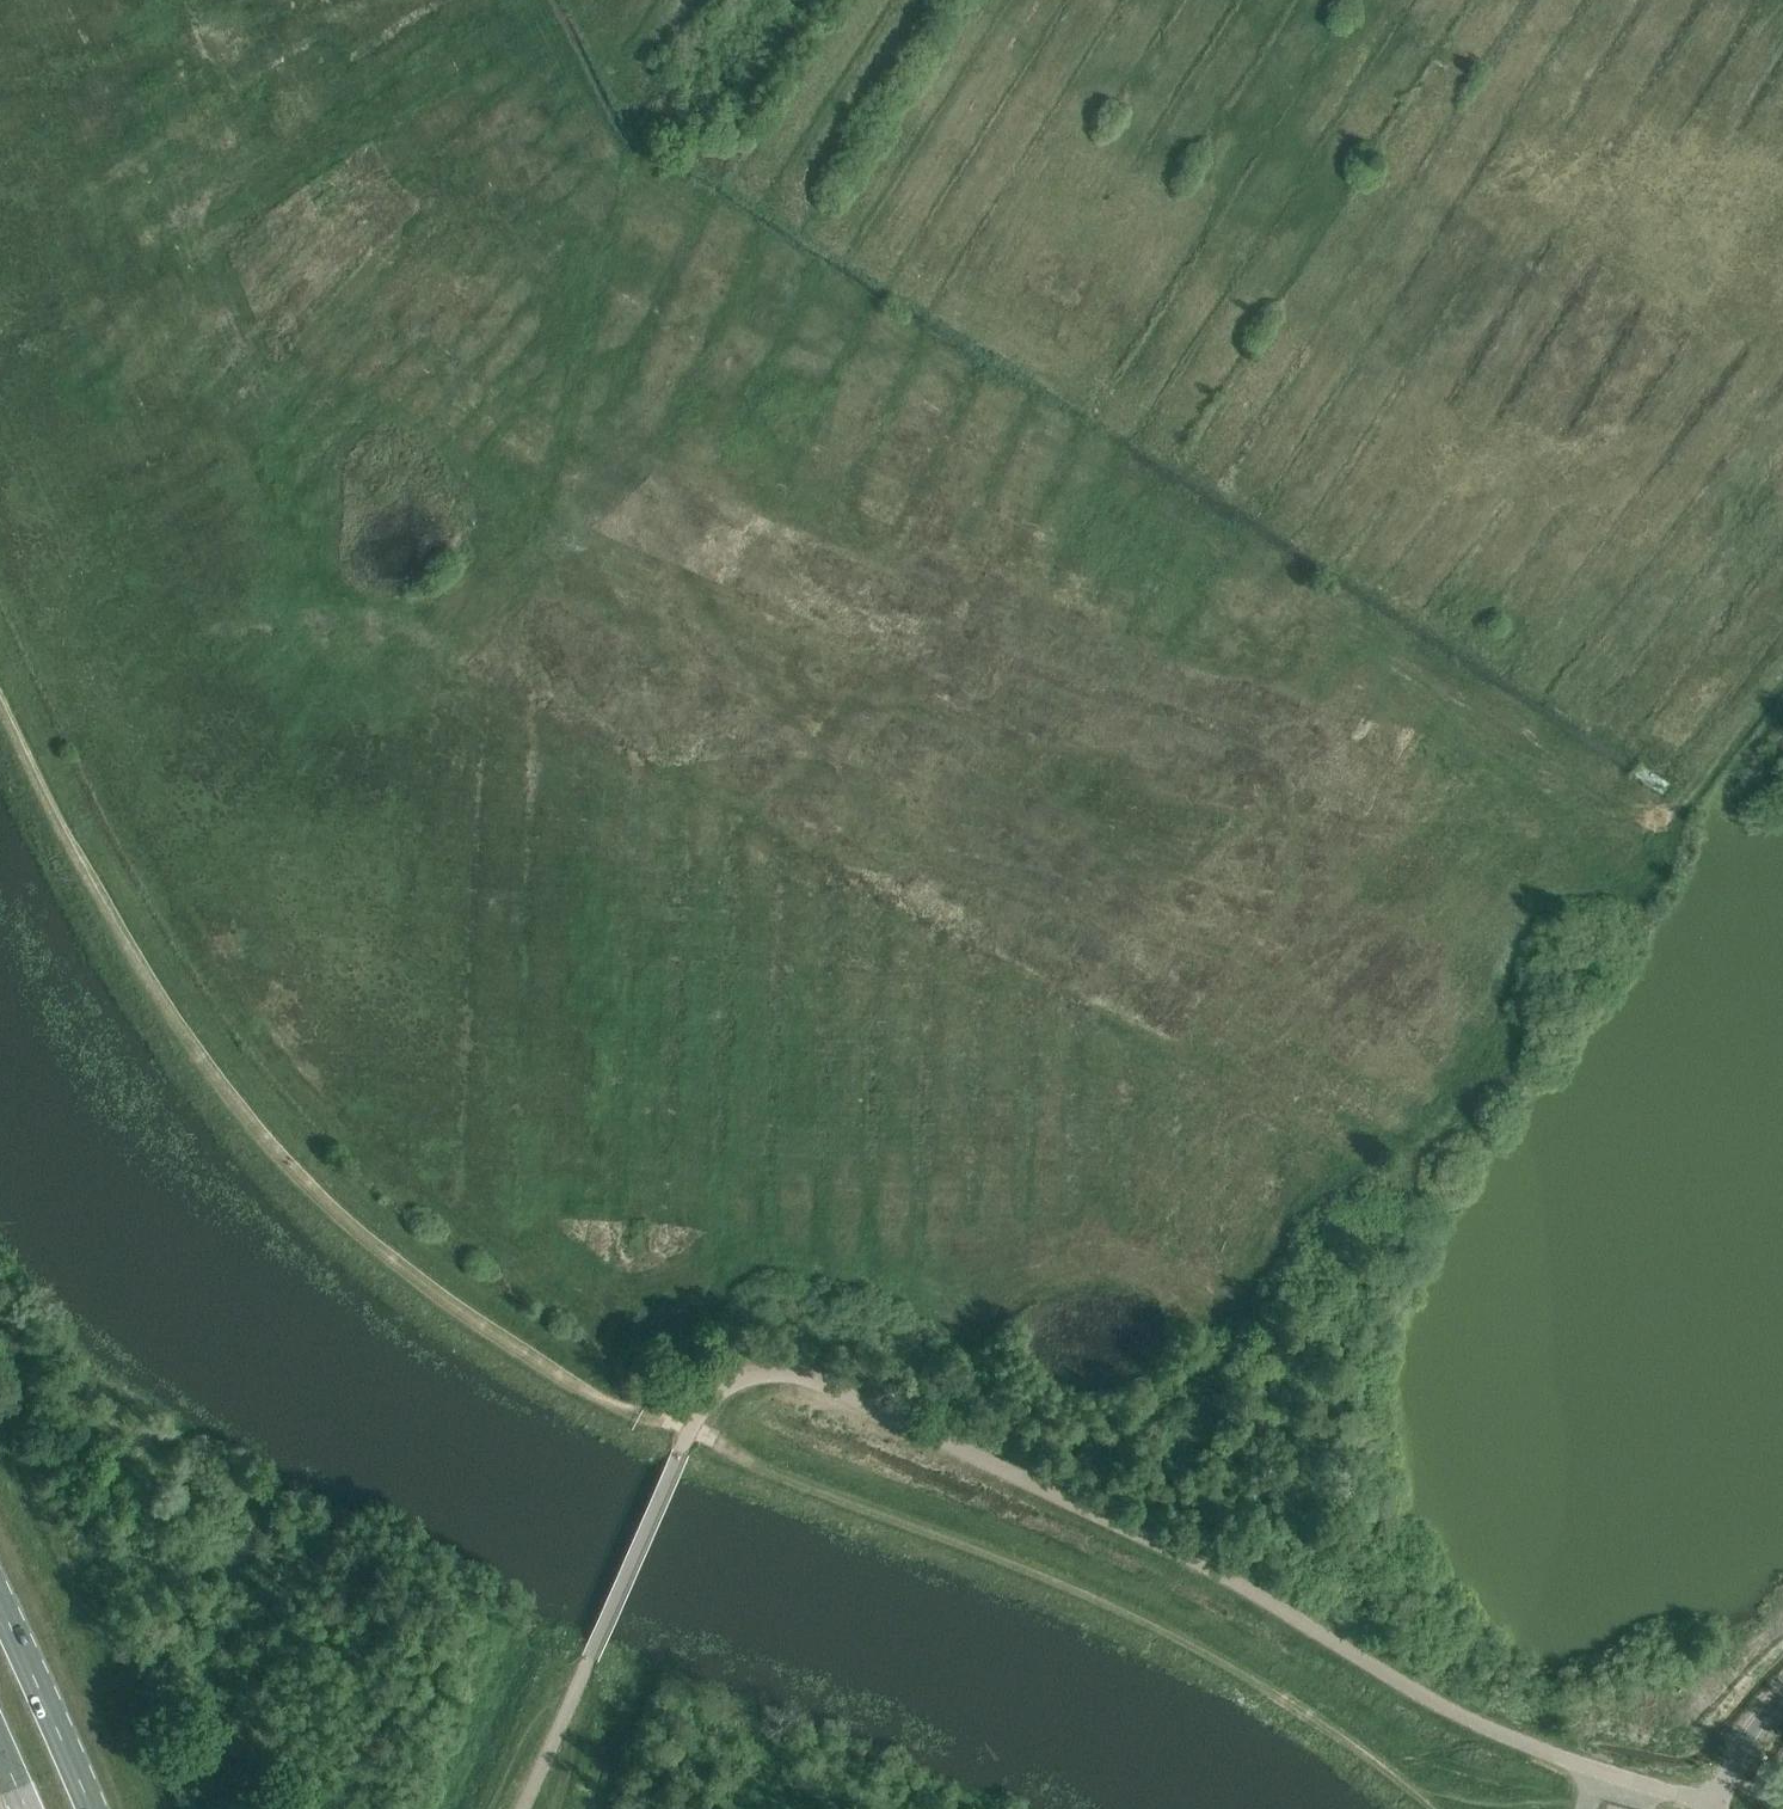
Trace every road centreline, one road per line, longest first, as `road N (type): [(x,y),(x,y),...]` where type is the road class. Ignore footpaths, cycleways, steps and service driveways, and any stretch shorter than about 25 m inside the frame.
road 1 (primary): [(92,1808),(0,1604)]

